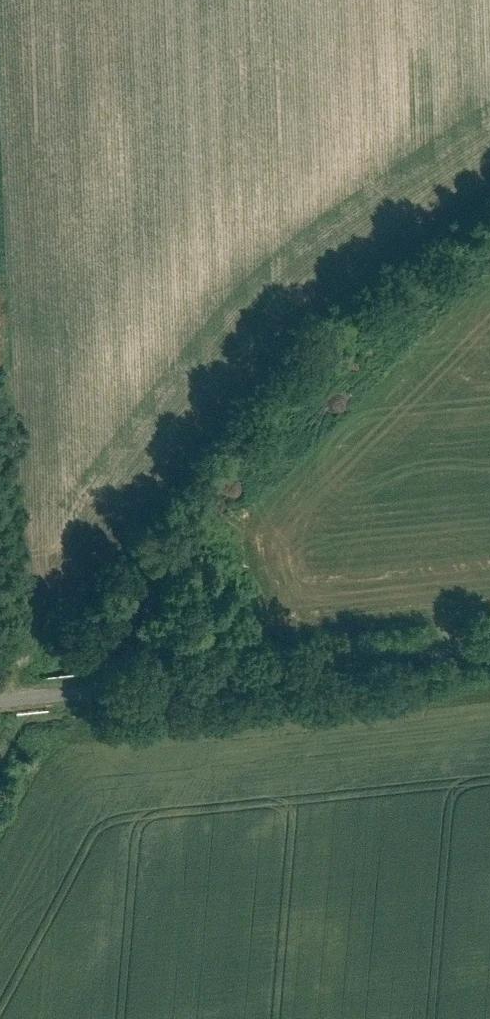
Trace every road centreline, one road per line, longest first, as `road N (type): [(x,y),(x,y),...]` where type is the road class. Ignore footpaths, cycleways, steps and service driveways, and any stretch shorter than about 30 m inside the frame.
road 1 (unclassified): [(0,695),(489,642)]

